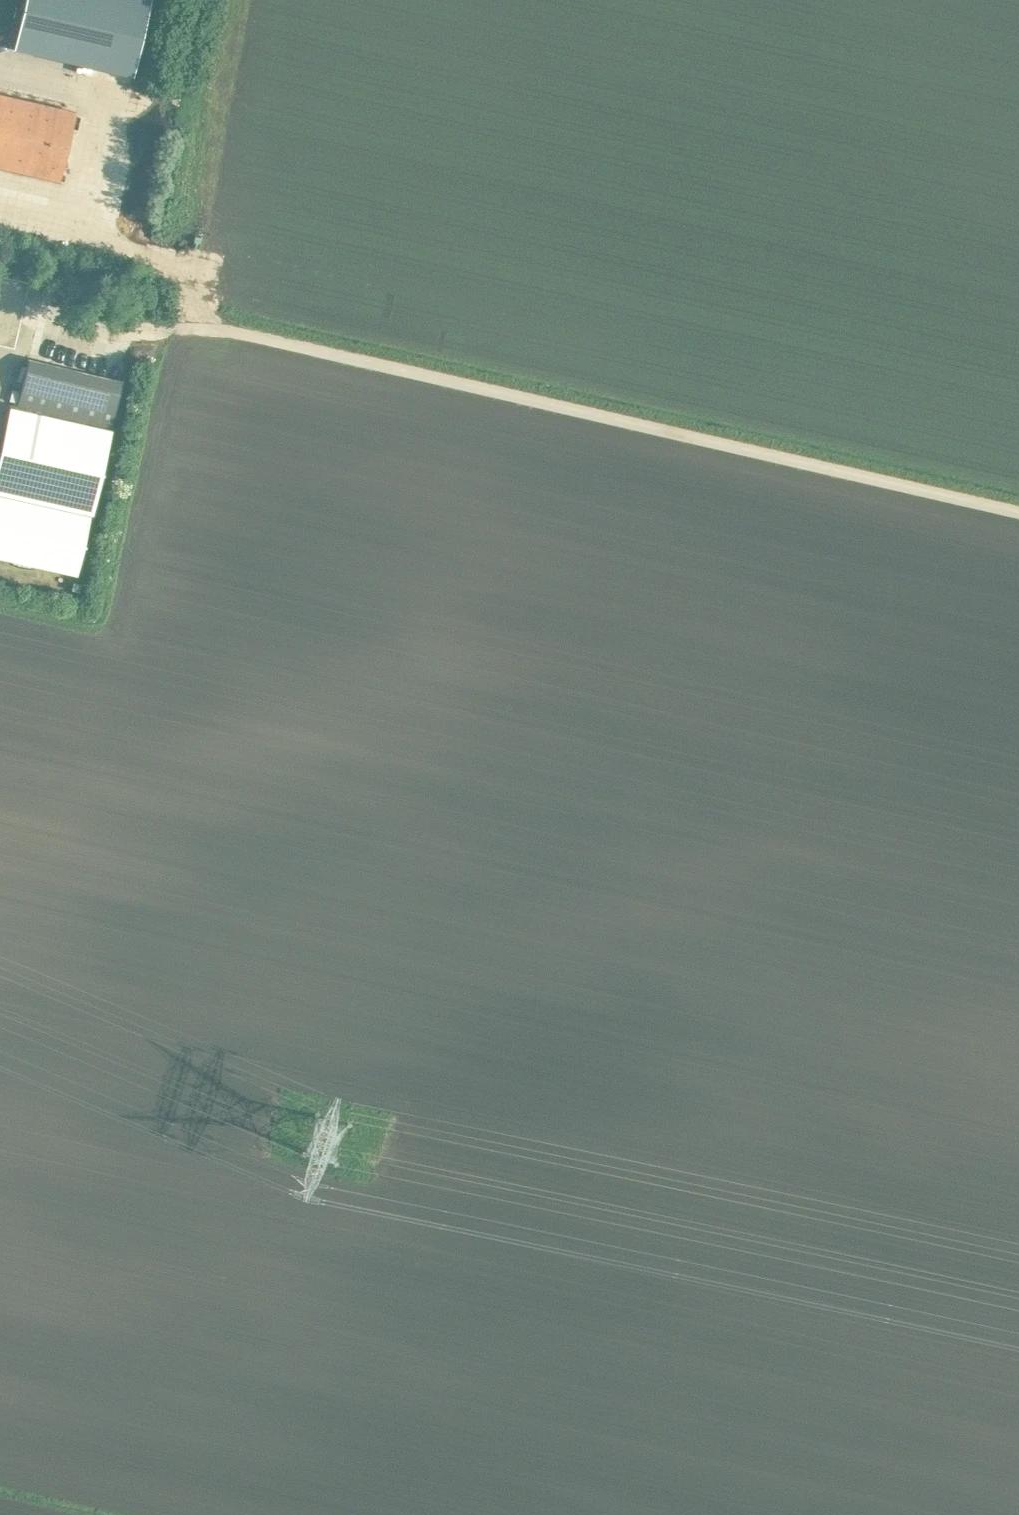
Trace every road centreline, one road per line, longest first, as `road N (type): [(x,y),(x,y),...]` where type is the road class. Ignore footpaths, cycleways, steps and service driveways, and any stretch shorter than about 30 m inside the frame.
road 1 (track): [(1018,513),(183,322),(168,280),(99,206),(0,175)]
road 2 (track): [(99,206),(116,105),(143,102),(259,129),(289,0)]
road 3 (track): [(0,335),(183,322)]

